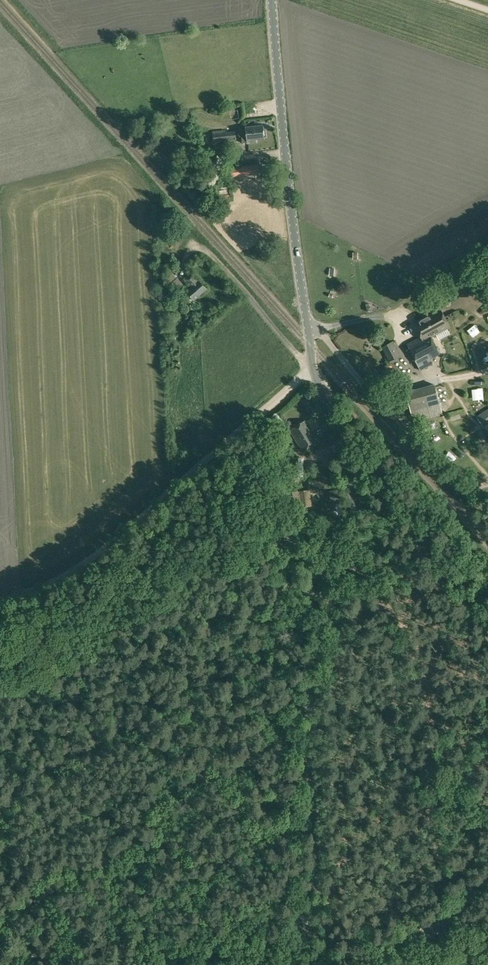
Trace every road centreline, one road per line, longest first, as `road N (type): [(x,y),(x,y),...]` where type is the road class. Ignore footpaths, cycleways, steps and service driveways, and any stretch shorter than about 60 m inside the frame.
road 1 (unclassified): [(286,964),(313,883),(313,673),(356,525),(350,476),(314,367),(271,0)]
road 2 (track): [(314,367),(98,559),(0,604)]
road 3 (unclassified): [(307,964),(423,929),(487,876)]

